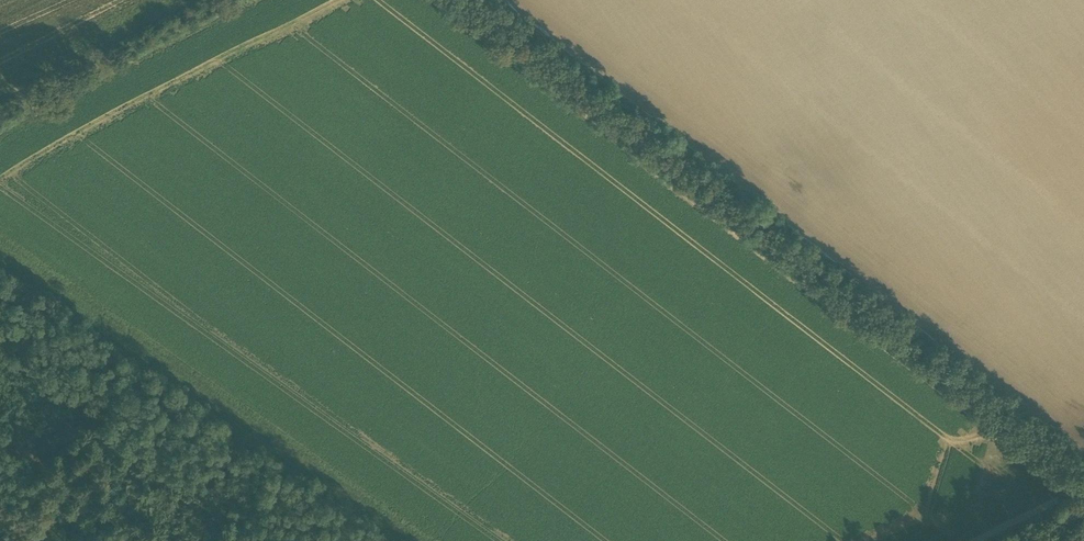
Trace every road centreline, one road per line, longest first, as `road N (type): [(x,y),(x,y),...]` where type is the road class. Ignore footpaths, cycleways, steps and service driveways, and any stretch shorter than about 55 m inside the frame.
road 1 (track): [(0,439),(91,505),(16,540)]

